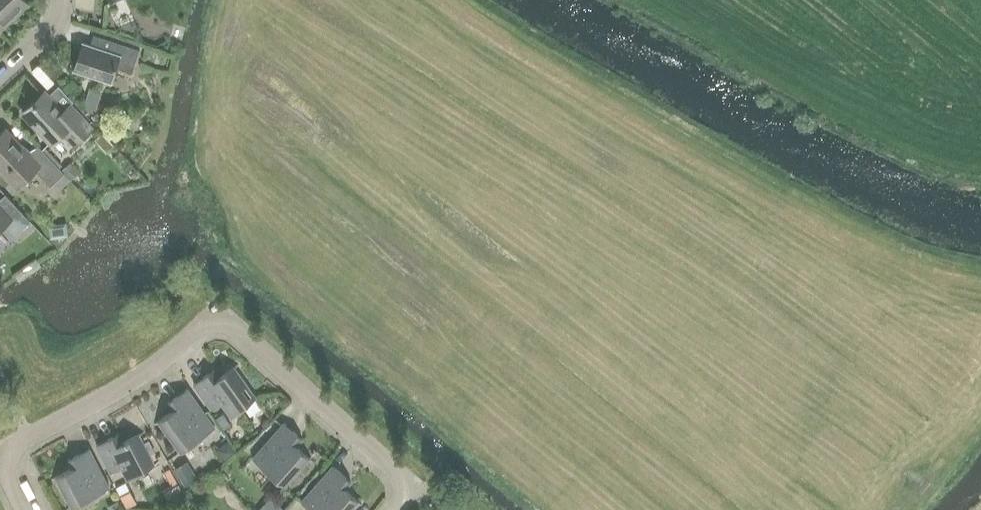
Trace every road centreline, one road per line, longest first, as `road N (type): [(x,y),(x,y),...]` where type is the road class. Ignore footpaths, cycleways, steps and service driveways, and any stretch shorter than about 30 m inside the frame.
road 1 (residential): [(25,509),(2,462),(6,449),(148,371),(218,311),(417,489)]

